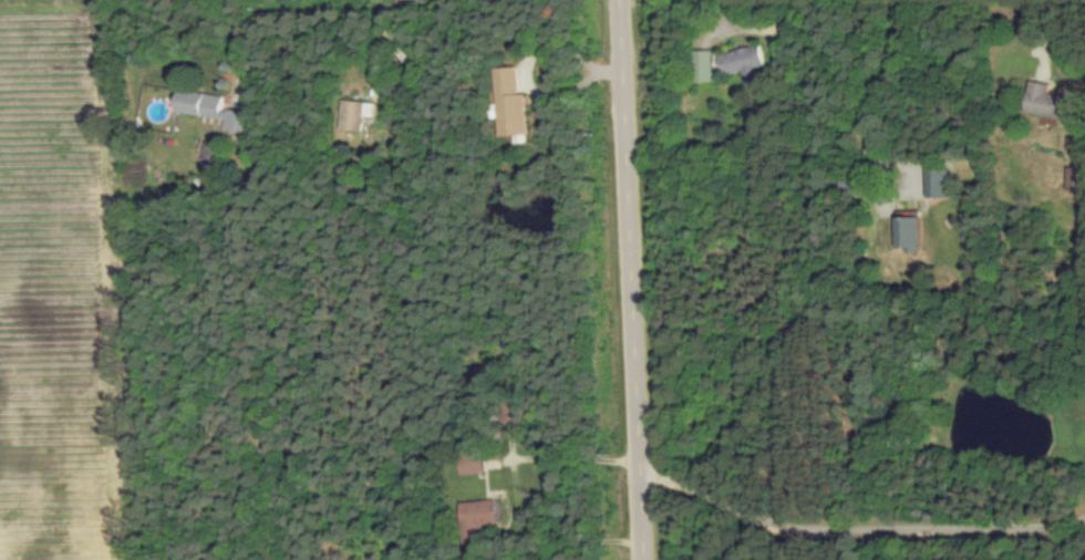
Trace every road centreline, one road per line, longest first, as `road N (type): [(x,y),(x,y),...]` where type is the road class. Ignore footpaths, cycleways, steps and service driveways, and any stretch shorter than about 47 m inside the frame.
road 1 (residential): [(640,559),(614,0)]

